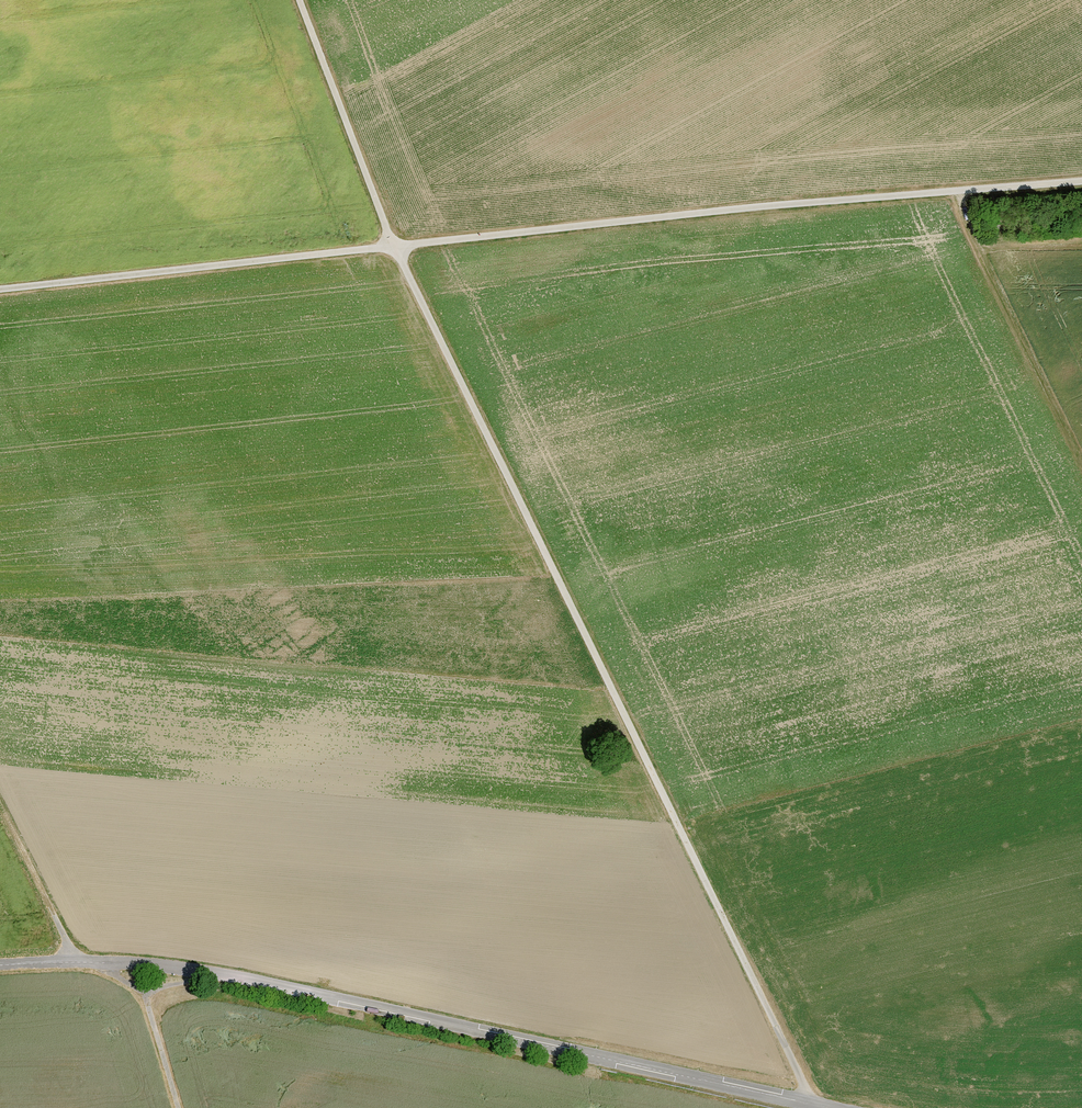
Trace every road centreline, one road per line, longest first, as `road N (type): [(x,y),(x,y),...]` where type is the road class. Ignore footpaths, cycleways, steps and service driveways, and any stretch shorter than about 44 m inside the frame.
road 1 (track): [(812,1104),(393,247),(298,0)]
road 2 (unclassified): [(1081,180),(794,202),(0,289)]
road 3 (track): [(827,1107),(211,972),(74,959),(0,964)]
road 4 (track): [(1081,464),(944,190)]
road 5 (track): [(211,972),(155,989),(147,1002),(179,1107)]
road 6 (track): [(74,959),(0,805)]

